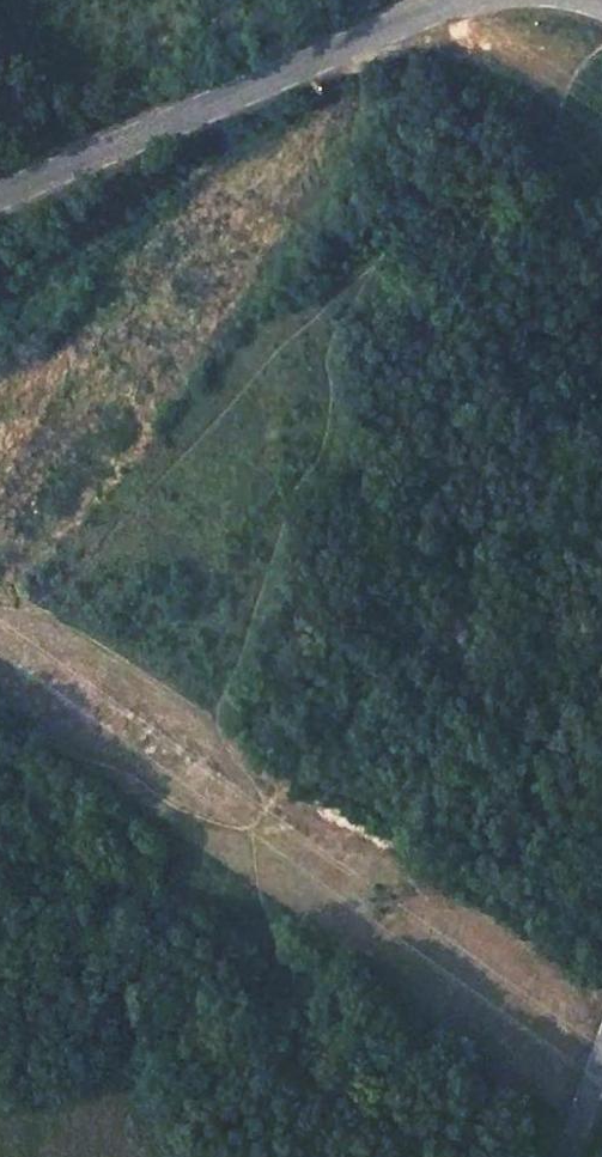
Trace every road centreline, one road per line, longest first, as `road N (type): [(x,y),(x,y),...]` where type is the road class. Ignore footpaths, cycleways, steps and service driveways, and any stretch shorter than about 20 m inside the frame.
road 1 (tertiary): [(467,0),(0,198)]
road 2 (track): [(0,709),(71,753),(127,765),(170,801),(242,829),(256,825)]

